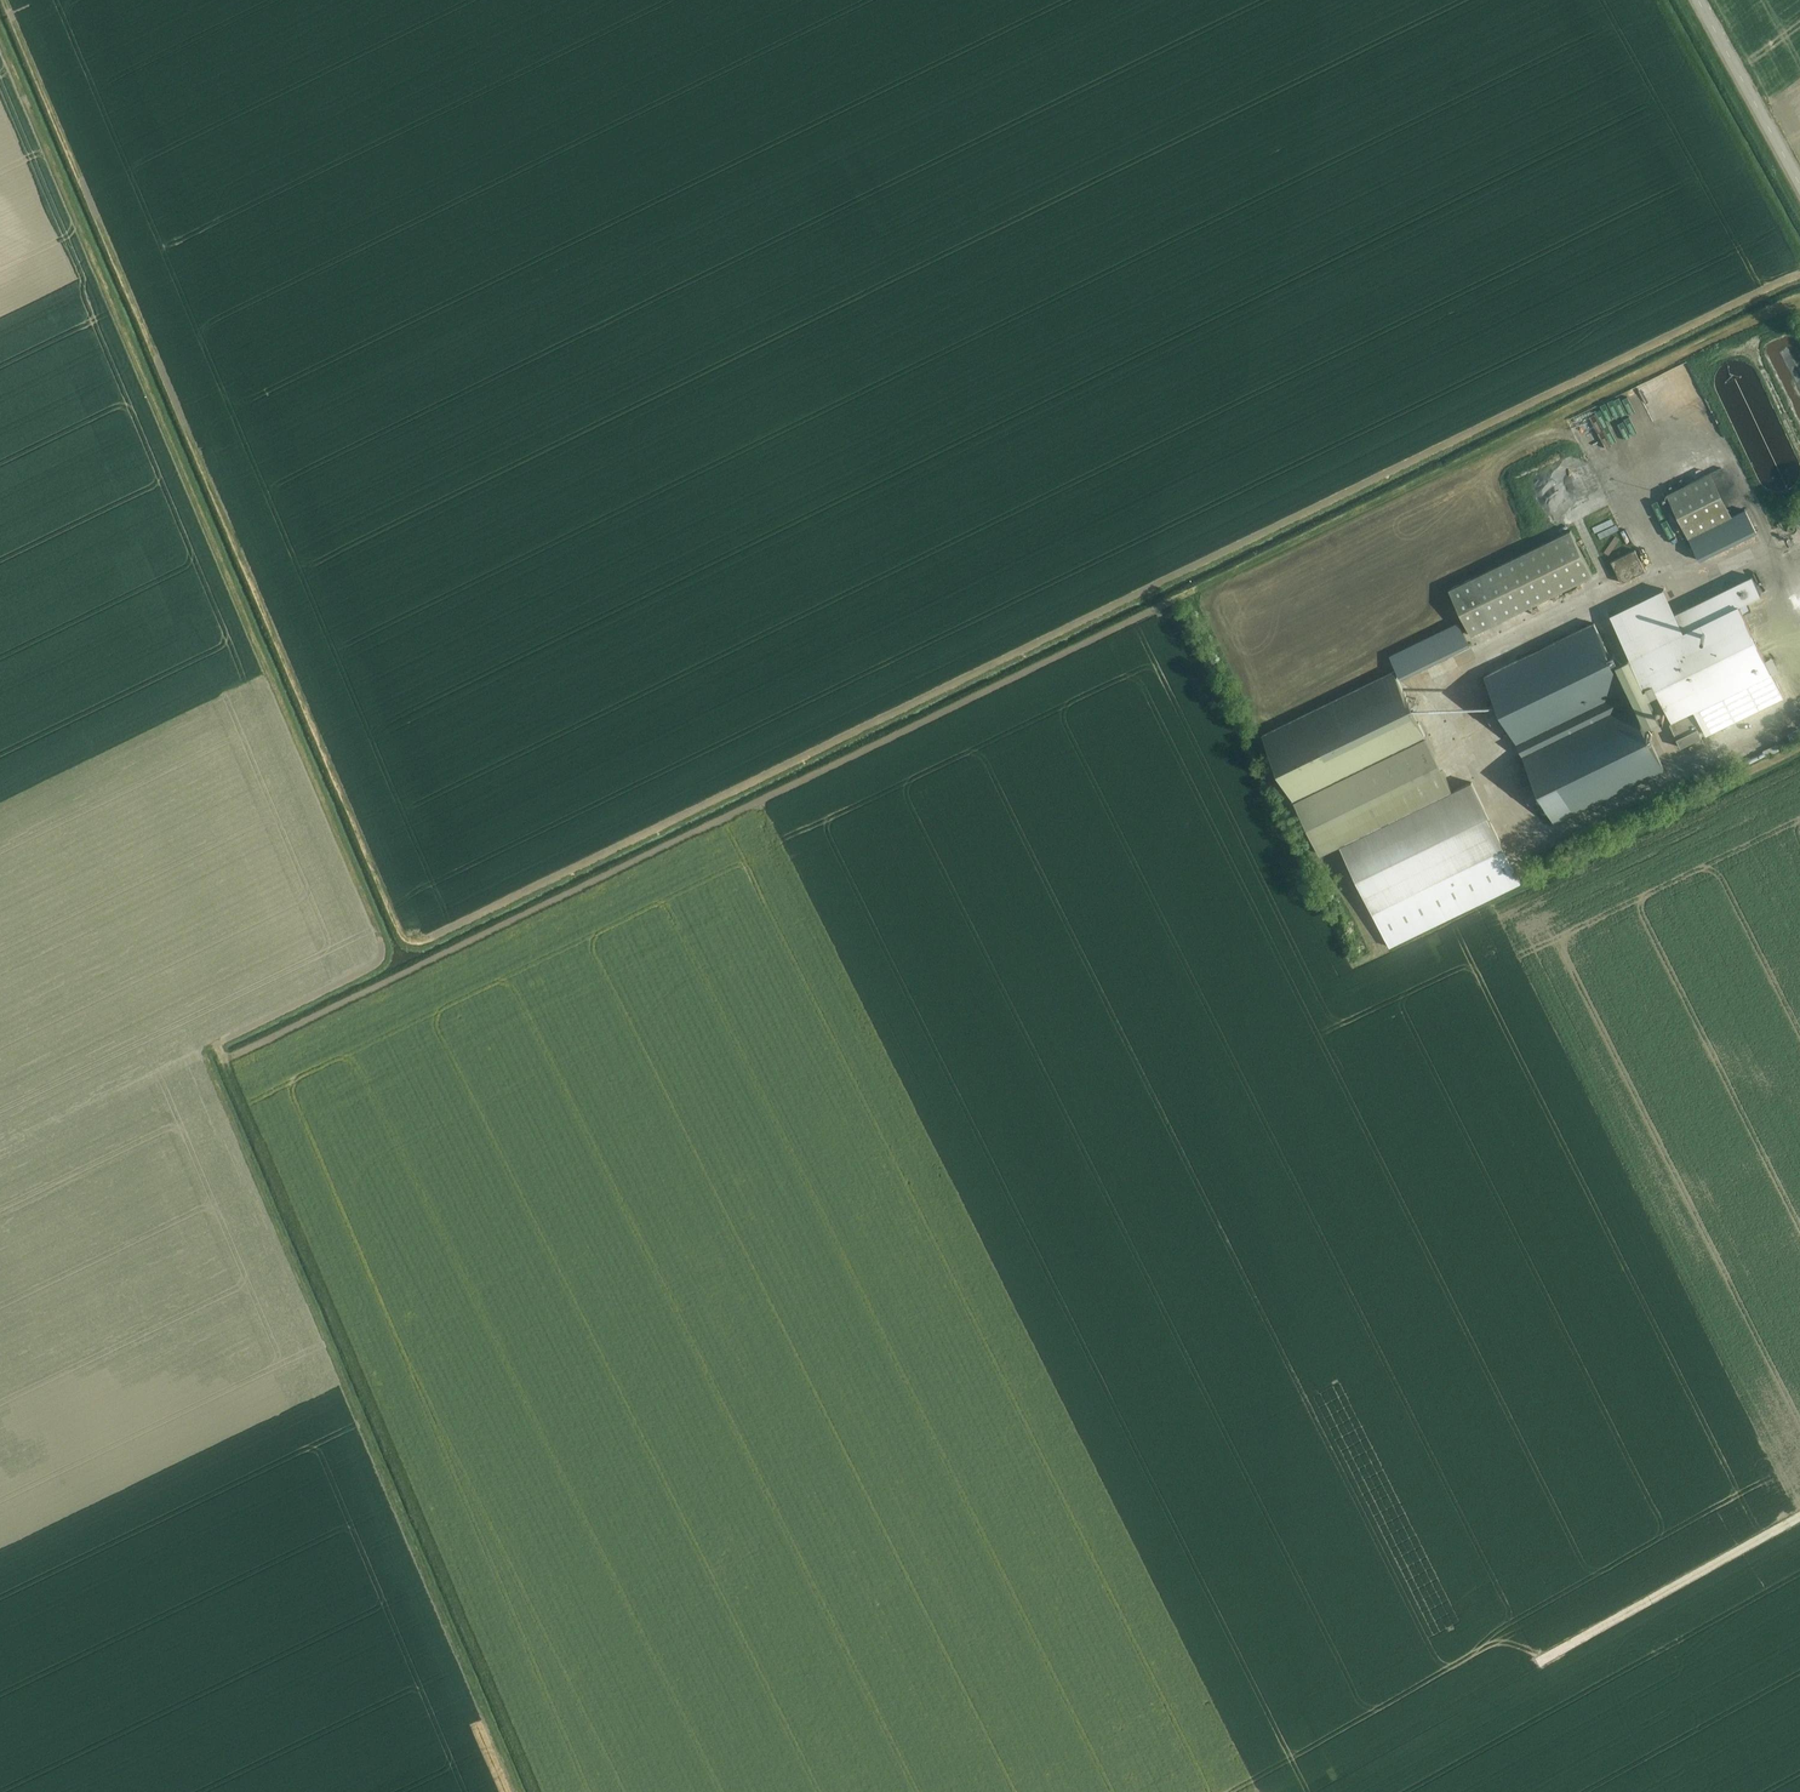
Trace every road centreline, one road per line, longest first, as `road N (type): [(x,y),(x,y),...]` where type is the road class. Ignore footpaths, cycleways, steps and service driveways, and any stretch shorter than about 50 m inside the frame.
road 1 (tertiary): [(1799,183),(1699,0)]

